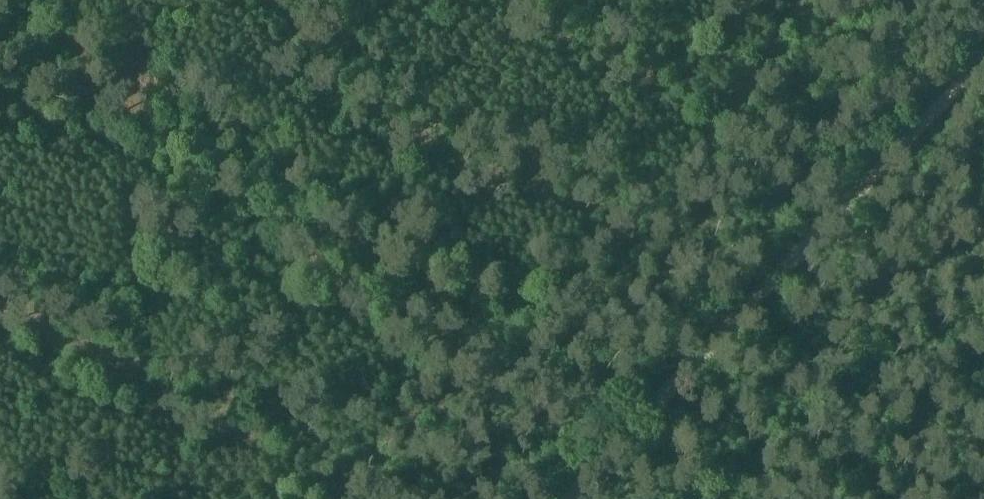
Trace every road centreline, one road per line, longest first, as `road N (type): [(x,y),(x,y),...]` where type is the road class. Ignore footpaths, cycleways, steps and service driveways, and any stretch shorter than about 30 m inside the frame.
road 1 (track): [(571,498),(983,66)]

